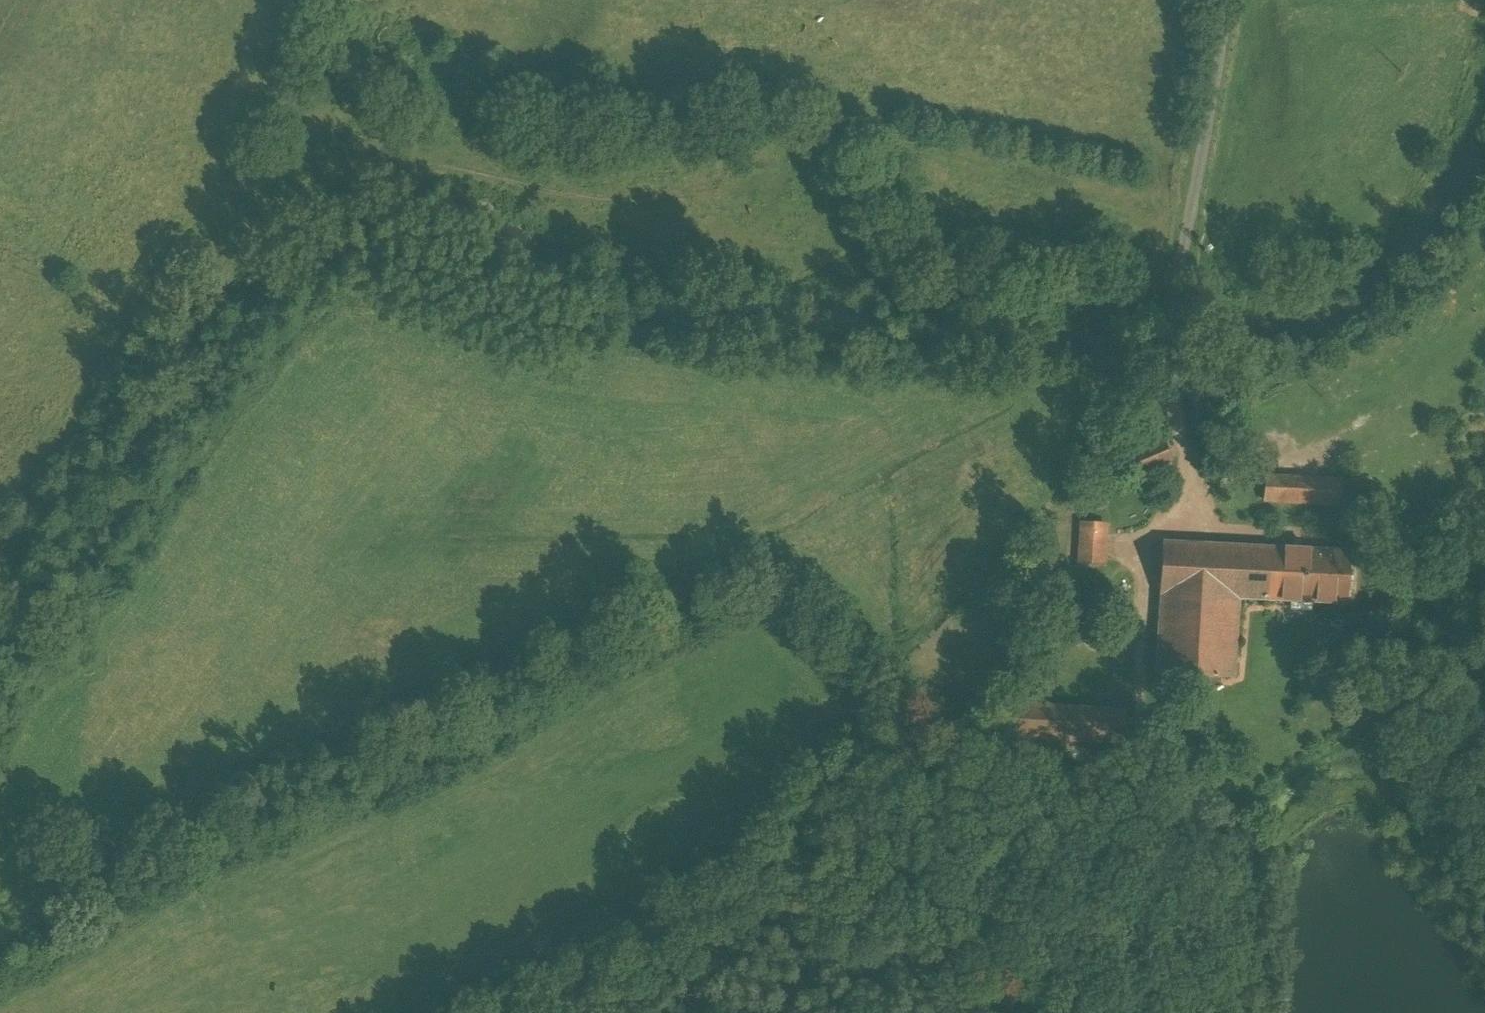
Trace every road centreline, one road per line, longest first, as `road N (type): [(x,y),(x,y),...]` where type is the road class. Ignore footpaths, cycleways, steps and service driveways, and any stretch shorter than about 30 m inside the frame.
road 1 (residential): [(1228,0),(1185,252),(1177,445)]

